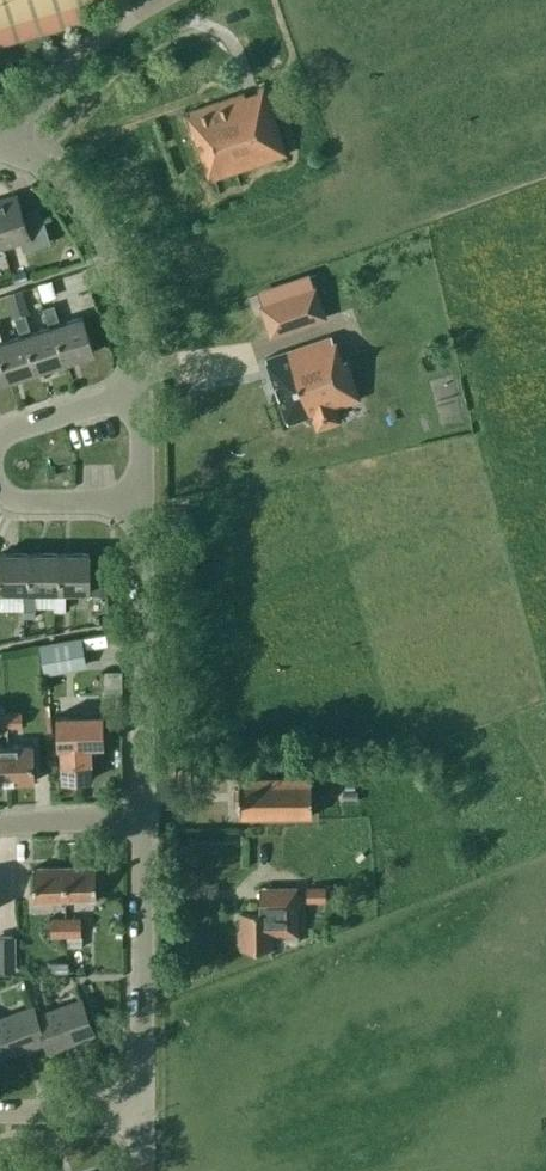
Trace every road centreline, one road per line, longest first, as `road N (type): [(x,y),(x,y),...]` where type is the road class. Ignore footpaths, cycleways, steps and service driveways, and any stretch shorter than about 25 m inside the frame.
road 1 (residential): [(140,817),(141,500)]
road 2 (residential): [(139,389),(133,342),(92,232),(46,169),(7,136)]
road 3 (residential): [(141,1110),(140,817)]
road 4 (residential): [(7,136),(86,45),(160,0)]
road 5 (residential): [(0,439),(139,389)]
road 6 (residential): [(141,500),(24,500),(0,490)]
road 7 (residential): [(0,1111),(141,1110)]
road 8 (residential): [(0,823),(140,817)]

